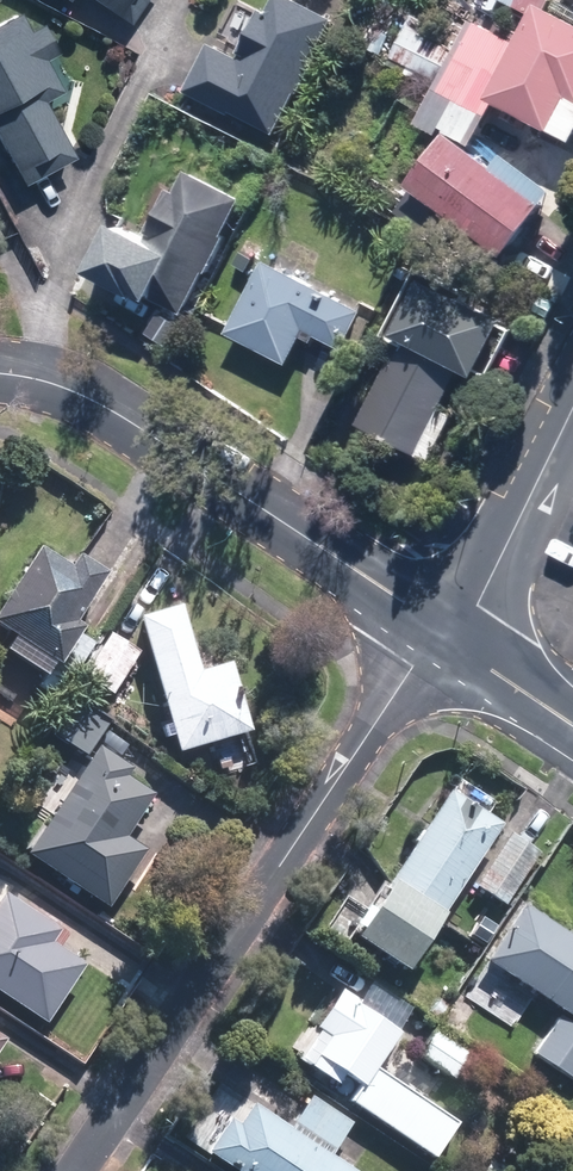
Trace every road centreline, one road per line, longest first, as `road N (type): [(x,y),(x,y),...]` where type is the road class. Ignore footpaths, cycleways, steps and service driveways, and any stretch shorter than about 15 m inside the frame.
road 1 (residential): [(76,1170),(412,666),(451,637)]
road 2 (residential): [(0,373),(108,409),(451,637)]
road 3 (tertiary): [(451,637),(483,614),(572,425)]
road 4 (tertiary): [(451,637),(572,726)]

